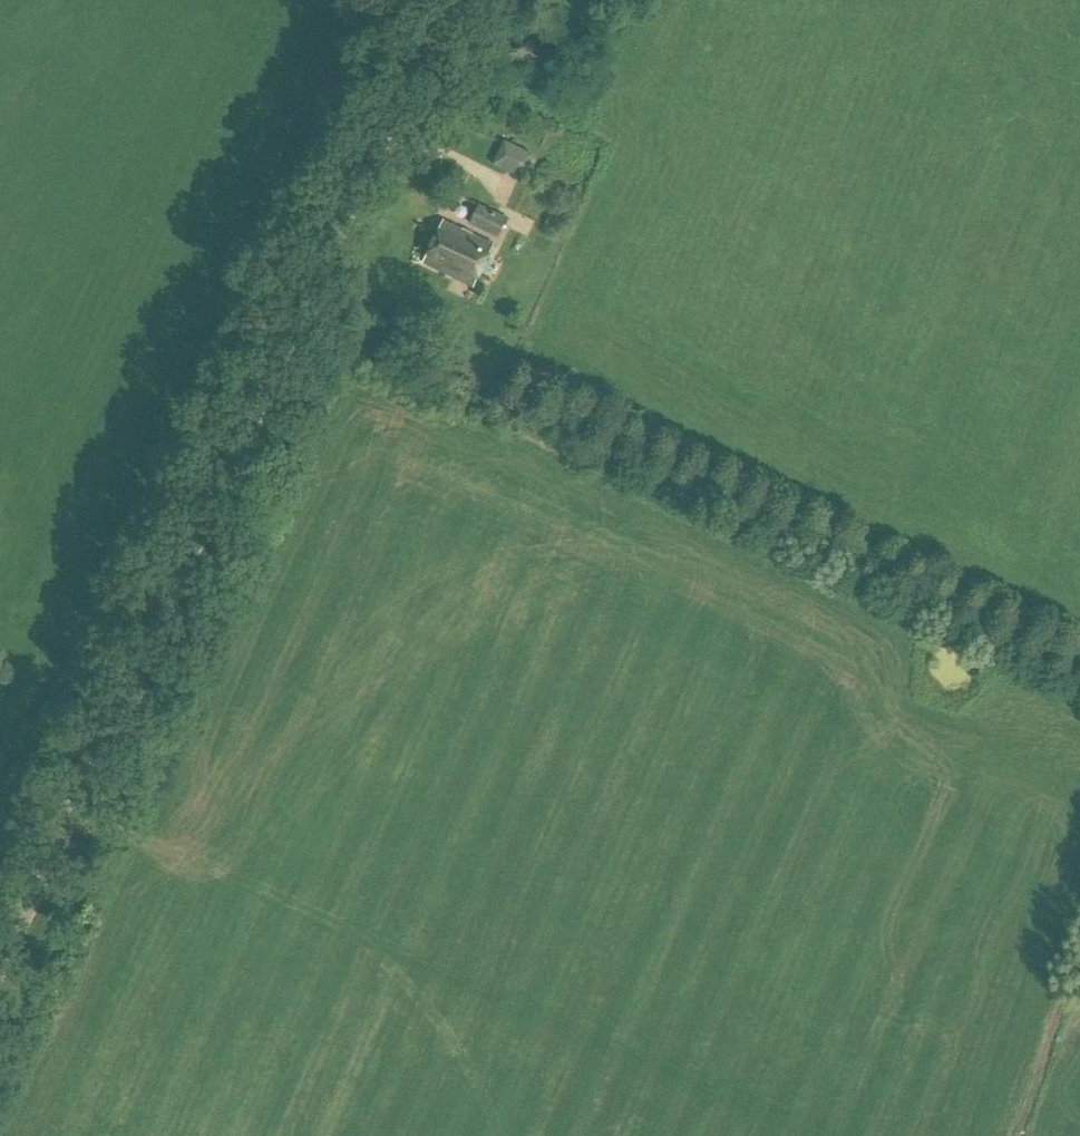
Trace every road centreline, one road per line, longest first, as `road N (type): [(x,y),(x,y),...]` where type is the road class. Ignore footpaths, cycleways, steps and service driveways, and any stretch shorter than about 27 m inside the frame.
road 1 (unclassified): [(0,962),(441,0)]

